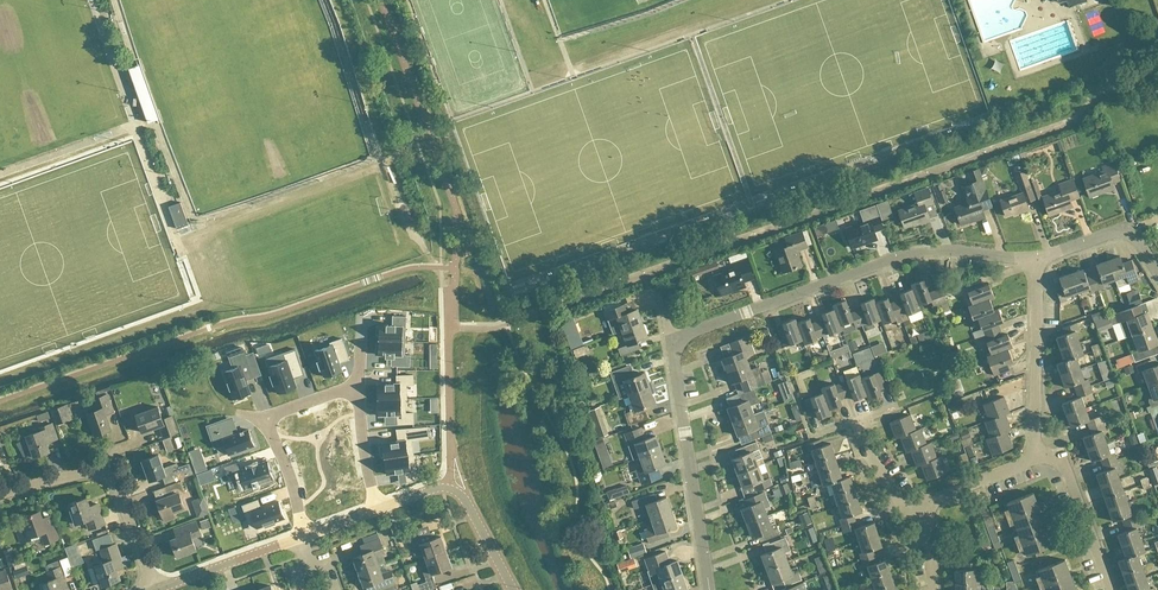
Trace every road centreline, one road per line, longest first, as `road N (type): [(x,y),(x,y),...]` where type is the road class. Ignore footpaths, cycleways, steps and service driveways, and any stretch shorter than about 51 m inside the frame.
road 1 (residential): [(671,341),(923,252),(1036,259)]
road 2 (residential): [(709,589),(671,341)]
road 3 (residential): [(0,496),(88,471),(108,476),(155,589)]
road 4 (residential): [(1035,453),(1036,259)]
road 5 (residential): [(1115,589),(1082,496),(1069,475),(1035,453)]
road 6 (residential): [(159,589),(300,540)]
road 7 (residential): [(1036,259),(1124,233),(1157,272)]
road 8 (residential): [(929,521),(942,495),(1035,453)]
road 9 (residential): [(929,521),(909,510),(868,457),(854,422)]
road 10 (residential): [(268,418),(308,537)]
road 11 (residential): [(377,511),(353,390)]
road 12 (residential): [(514,589),(464,499),(447,488)]

